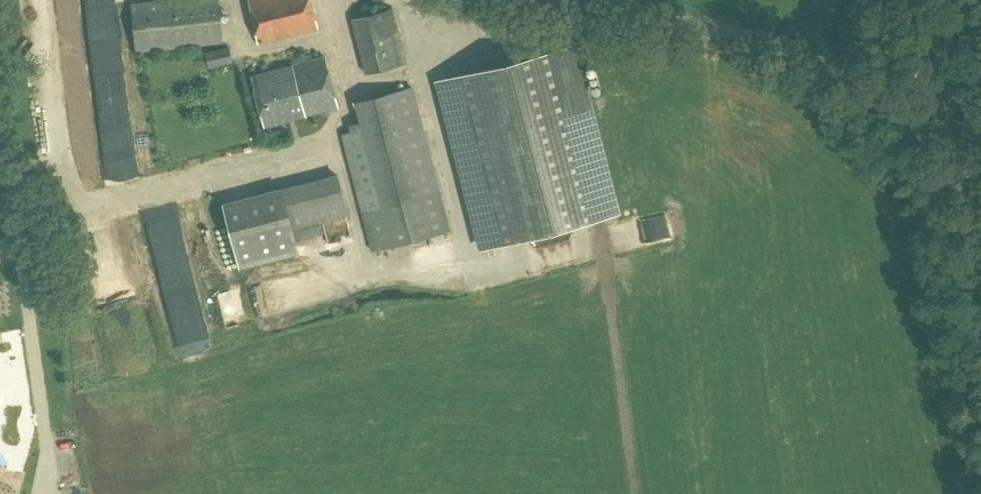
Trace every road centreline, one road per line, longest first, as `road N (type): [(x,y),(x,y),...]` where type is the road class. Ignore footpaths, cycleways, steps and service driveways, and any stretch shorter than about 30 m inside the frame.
road 1 (unclassified): [(54,493),(0,102)]
road 2 (unclassified): [(947,89),(891,94),(723,29),(572,0)]
road 3 (secondary): [(980,212),(947,89)]

